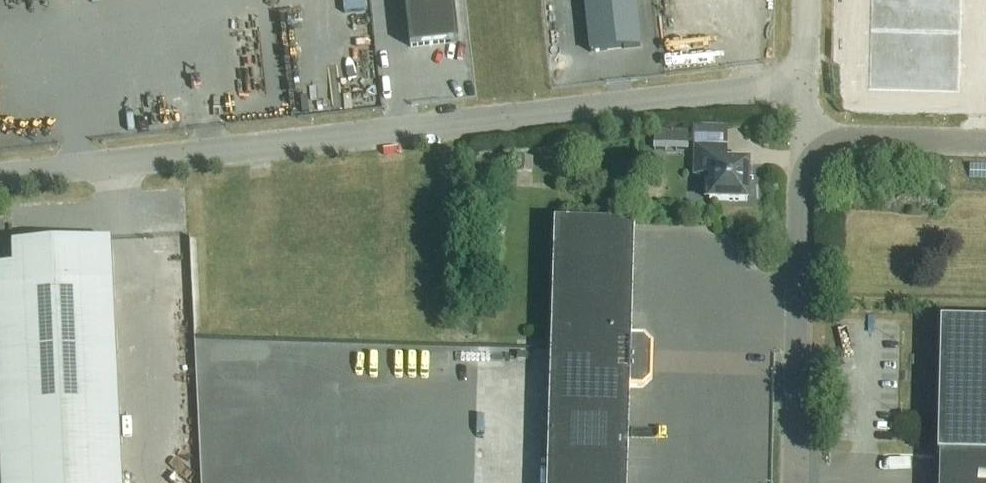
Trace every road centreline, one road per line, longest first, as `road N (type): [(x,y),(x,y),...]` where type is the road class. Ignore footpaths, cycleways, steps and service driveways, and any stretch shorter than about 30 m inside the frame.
road 1 (unclassified): [(0,177),(802,86)]
road 2 (unclassified): [(797,482),(801,197),(804,172),(821,152)]
road 3 (unclassified): [(985,145),(858,141),(821,152)]

